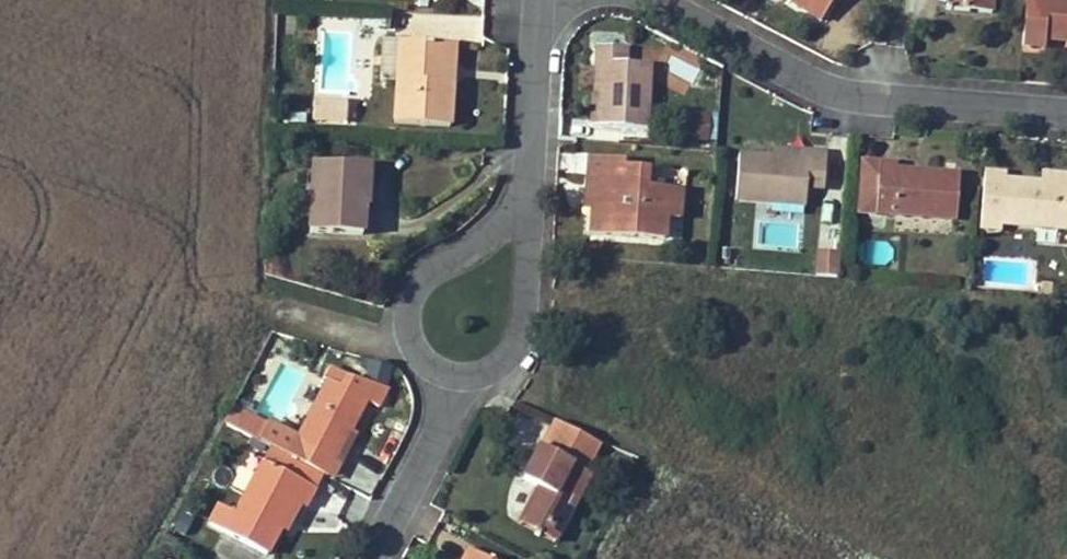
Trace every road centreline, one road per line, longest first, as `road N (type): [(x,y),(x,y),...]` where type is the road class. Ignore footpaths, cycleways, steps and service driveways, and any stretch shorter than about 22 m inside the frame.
road 1 (residential): [(656,0),(834,93),(1066,112)]
road 2 (residential): [(523,215),(426,271),(413,286),(409,333),(420,359),(457,376)]
road 3 (residential): [(523,215),(544,0)]
road 4 (residential): [(457,376),(485,375),(512,355),(524,317),(523,215)]
road 5 (residential): [(373,558),(446,418),(457,376)]

